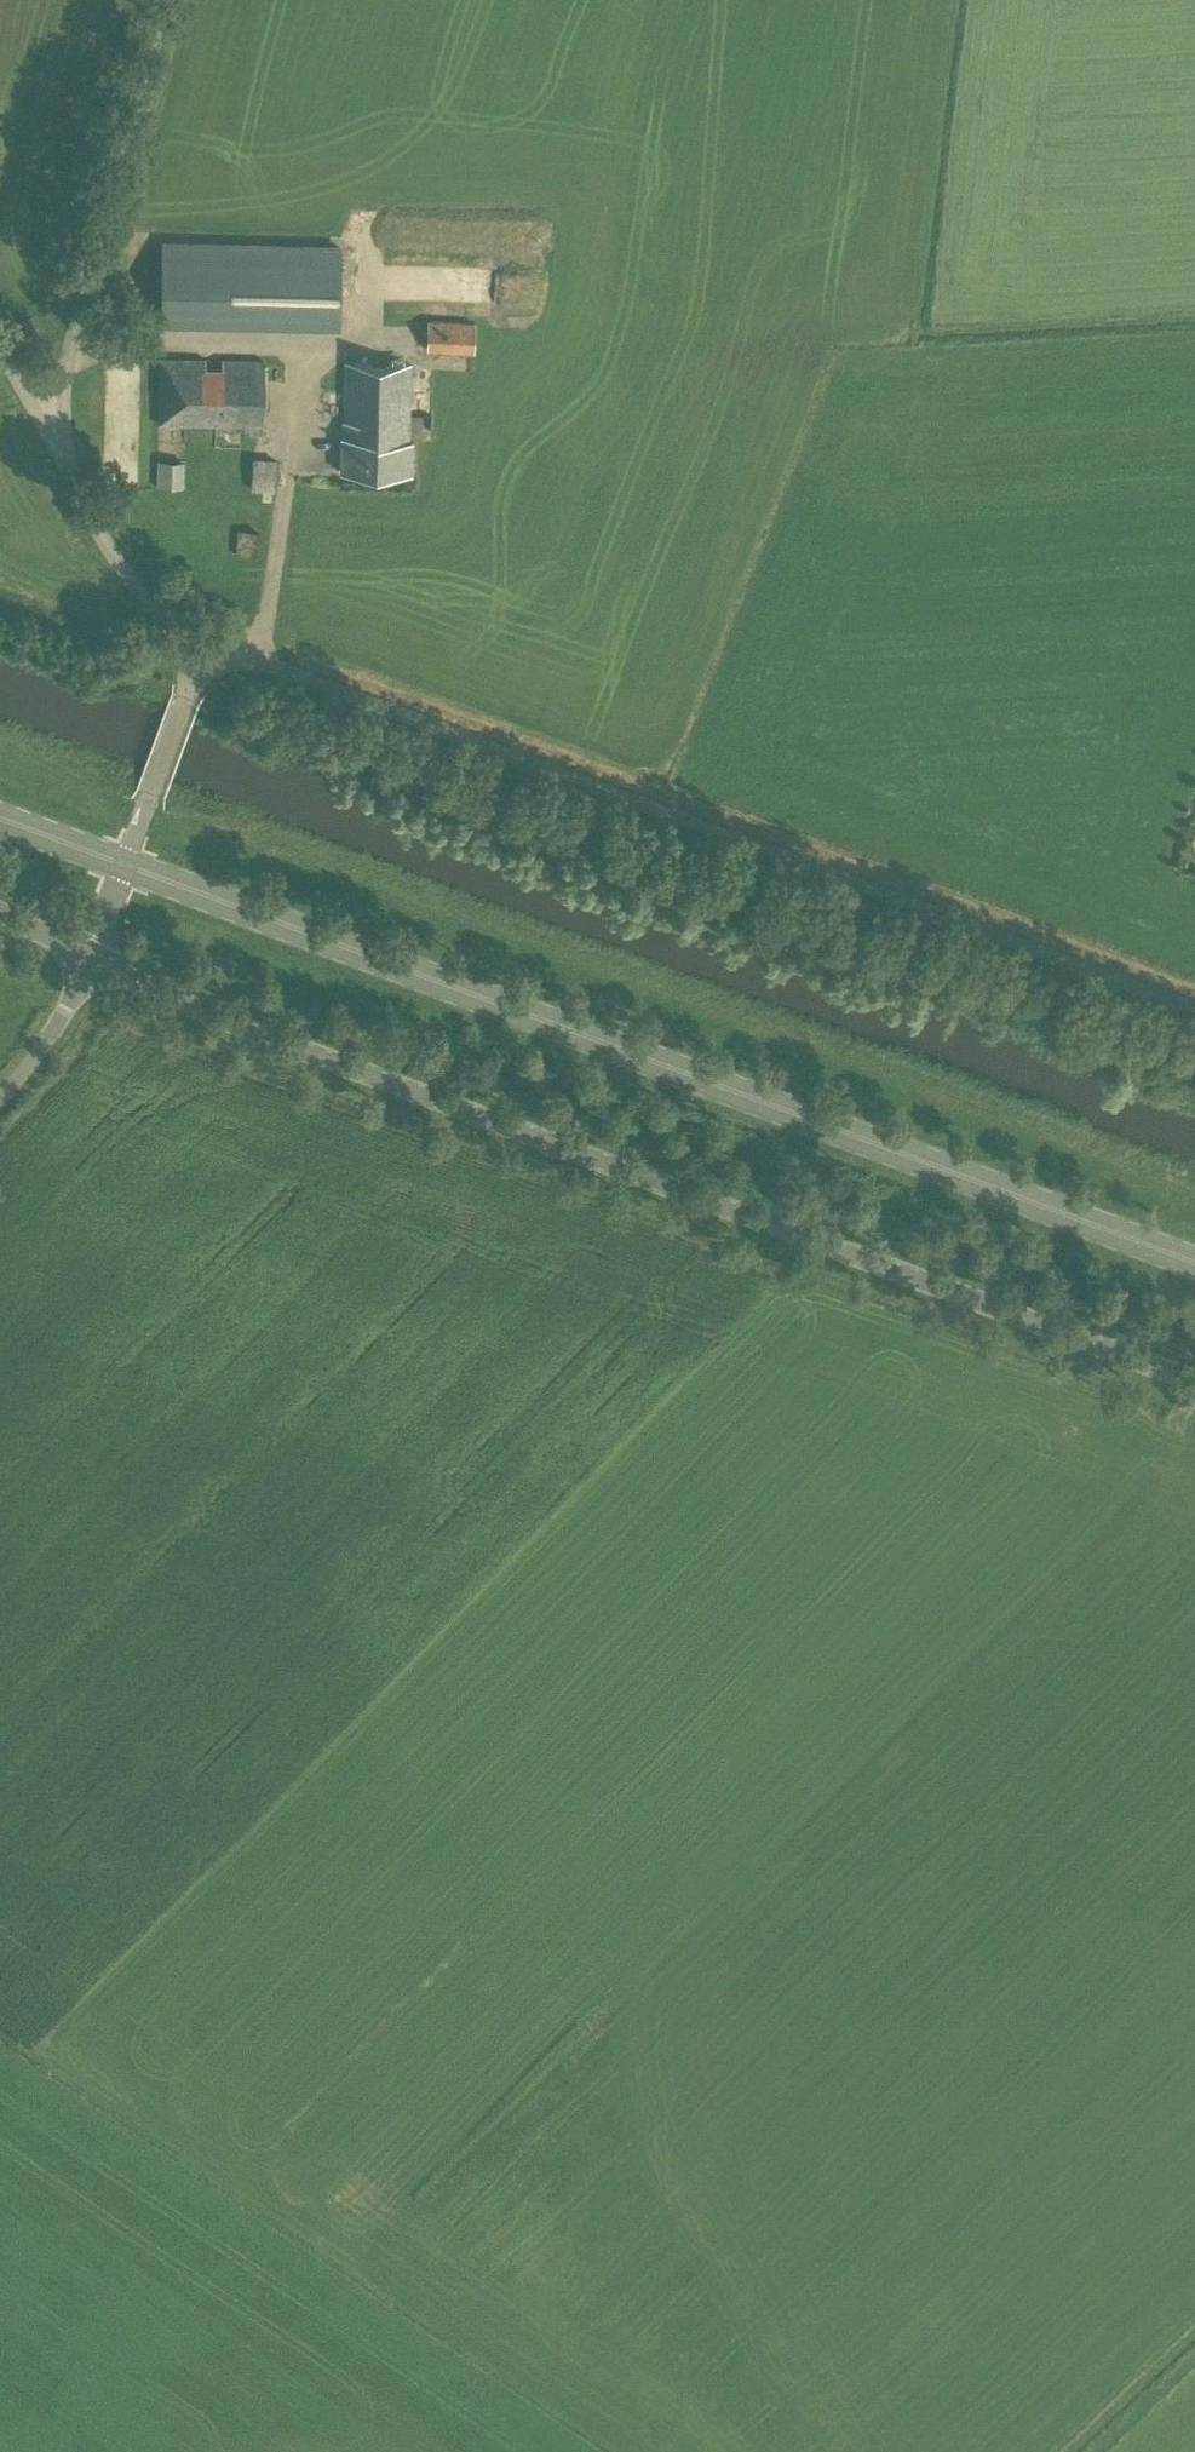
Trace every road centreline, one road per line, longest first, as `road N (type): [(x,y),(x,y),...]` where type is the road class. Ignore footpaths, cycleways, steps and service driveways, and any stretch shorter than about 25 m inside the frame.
road 1 (unclassified): [(1194,1378),(345,1062),(88,952)]
road 2 (primary): [(1194,1265),(122,862)]
road 3 (unclassified): [(1194,1011),(251,658),(186,659)]
road 4 (unclassified): [(48,432),(159,0)]
road 5 (unclassified): [(186,659),(173,628),(84,504),(48,432)]
road 6 (unclassified): [(122,862),(184,696),(186,659)]
road 7 (unclassified): [(0,1097),(65,1015),(88,952)]
road 8 (primary): [(122,862),(0,817)]

